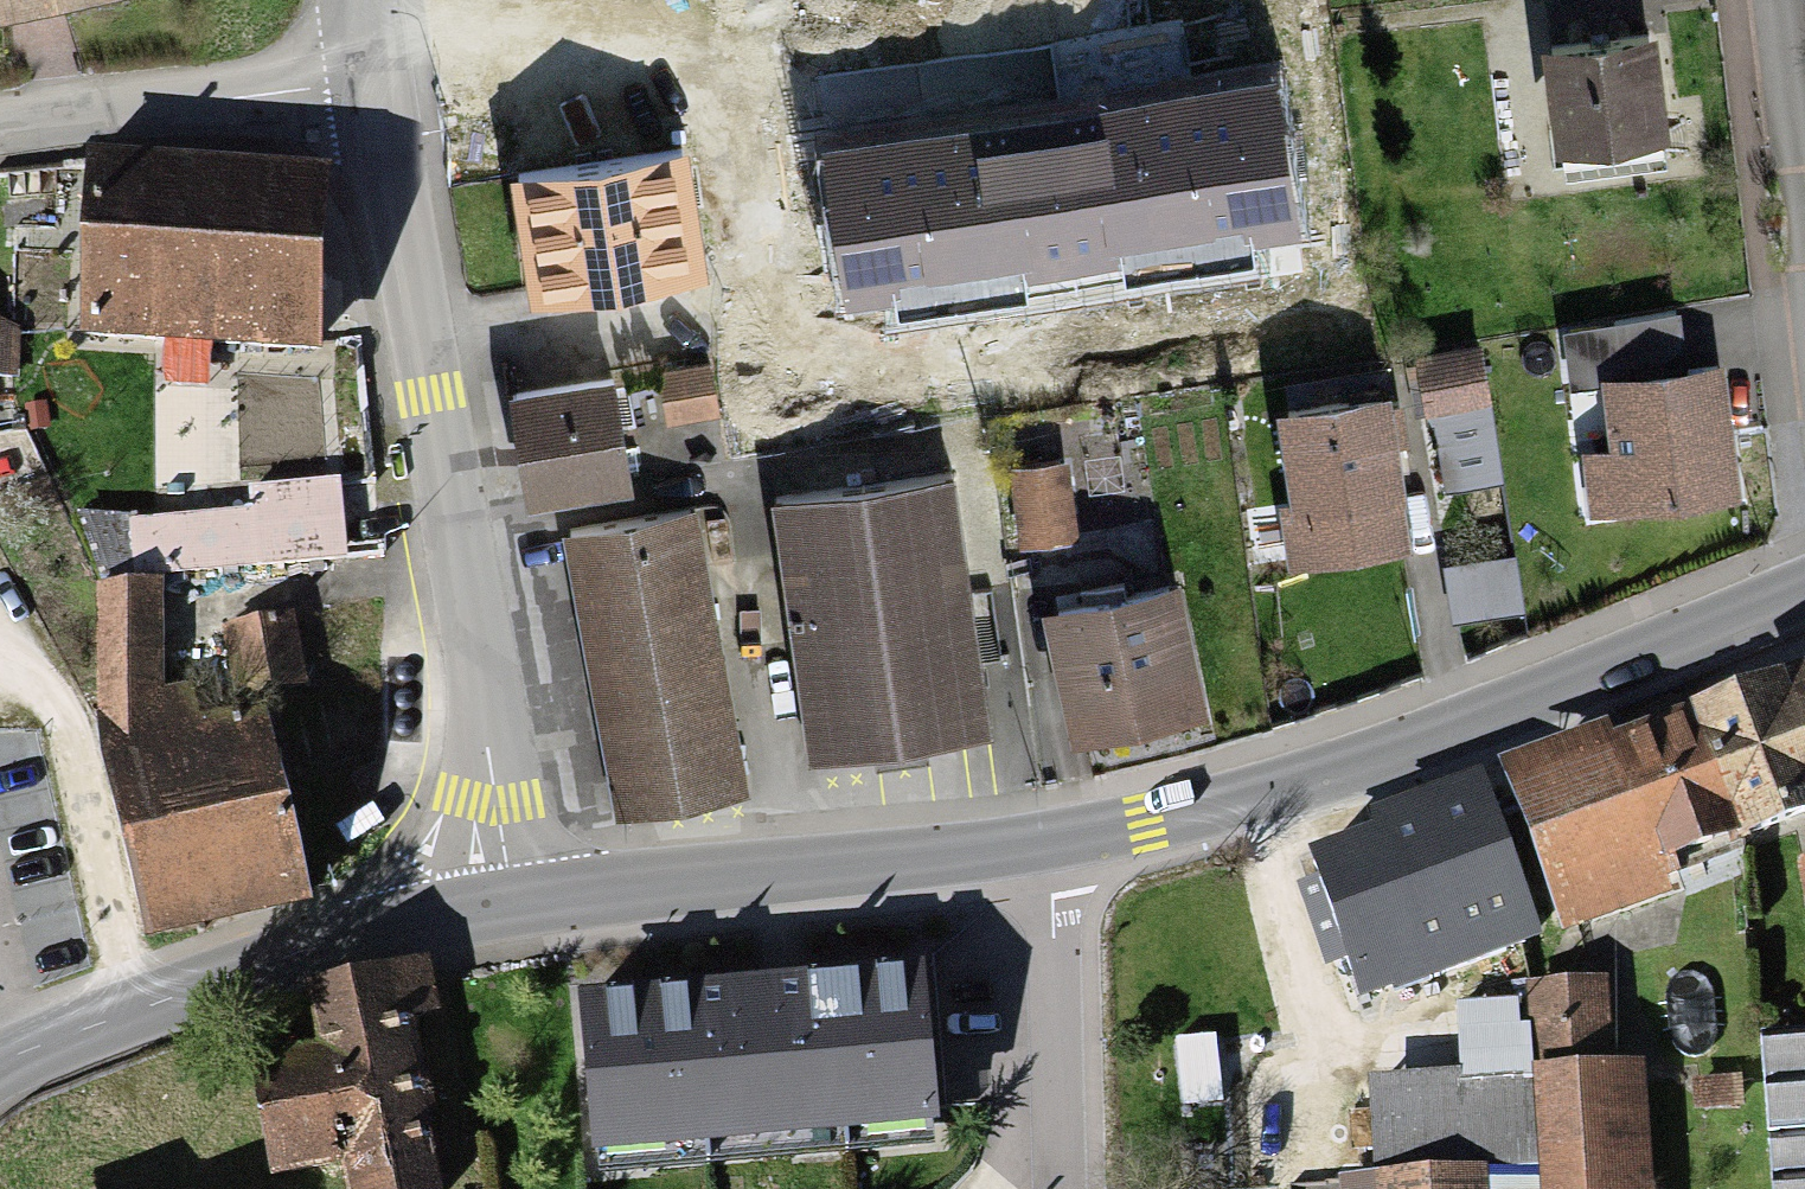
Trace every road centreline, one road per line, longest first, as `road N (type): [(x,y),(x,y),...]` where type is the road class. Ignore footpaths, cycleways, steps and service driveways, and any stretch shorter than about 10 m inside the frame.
road 1 (residential): [(506,907),(388,84)]
road 2 (tertiary): [(1804,582),(1299,777),(1034,845)]
road 3 (tertiary): [(506,907),(185,994),(30,1047),(0,1068)]
road 4 (tertiary): [(1034,845),(506,907)]
road 5 (residential): [(0,129),(388,84)]
road 6 (residential): [(1034,845),(1053,1188)]
road 7 (residential): [(1804,326),(1761,0)]

